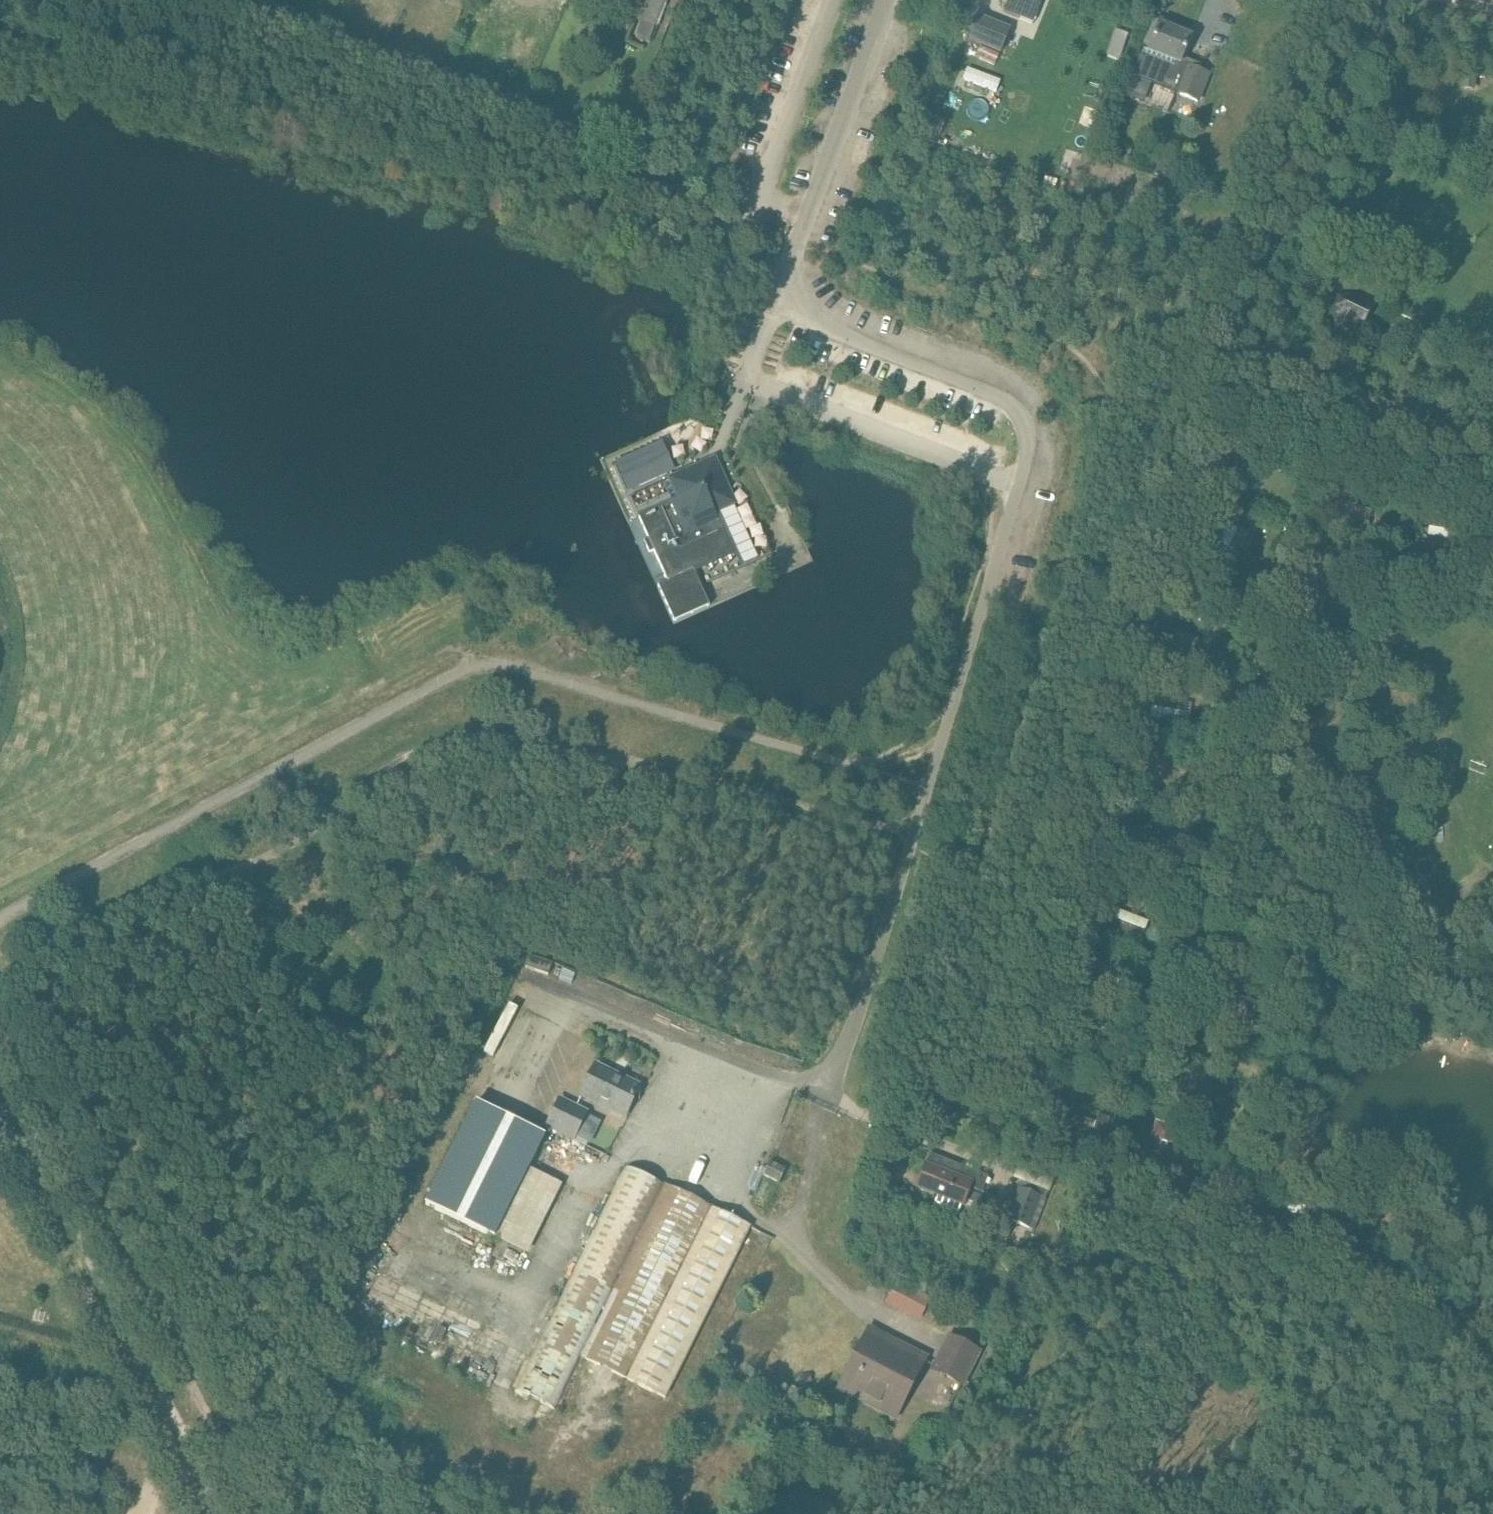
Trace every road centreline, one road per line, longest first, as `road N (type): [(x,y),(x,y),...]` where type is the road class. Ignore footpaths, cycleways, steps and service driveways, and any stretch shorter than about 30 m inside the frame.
road 1 (unclassified): [(837,1076),(1027,458),(1029,430),(1019,412),(987,389),(810,319),(784,291),(887,0)]

